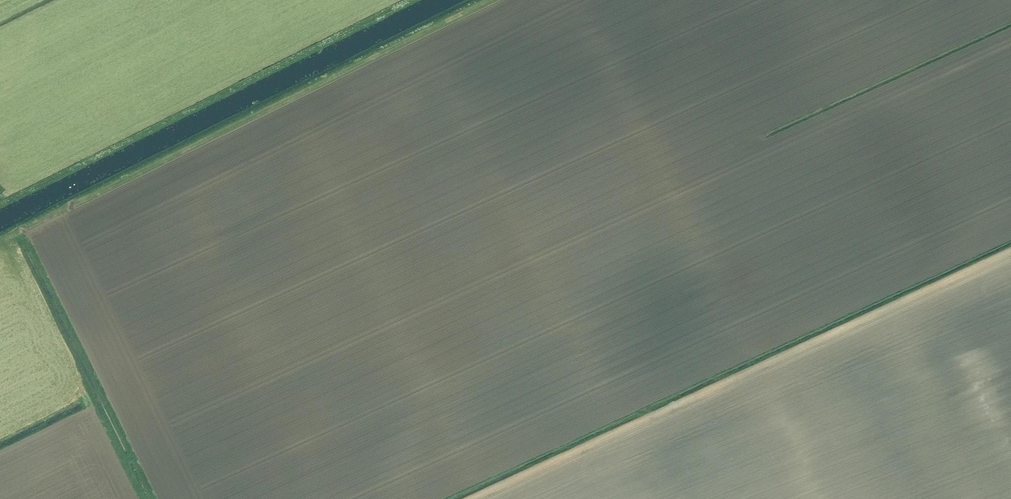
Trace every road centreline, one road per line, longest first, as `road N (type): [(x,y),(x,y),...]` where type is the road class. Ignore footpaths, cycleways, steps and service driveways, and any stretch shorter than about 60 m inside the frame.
road 1 (track): [(487,0),(0,239)]

